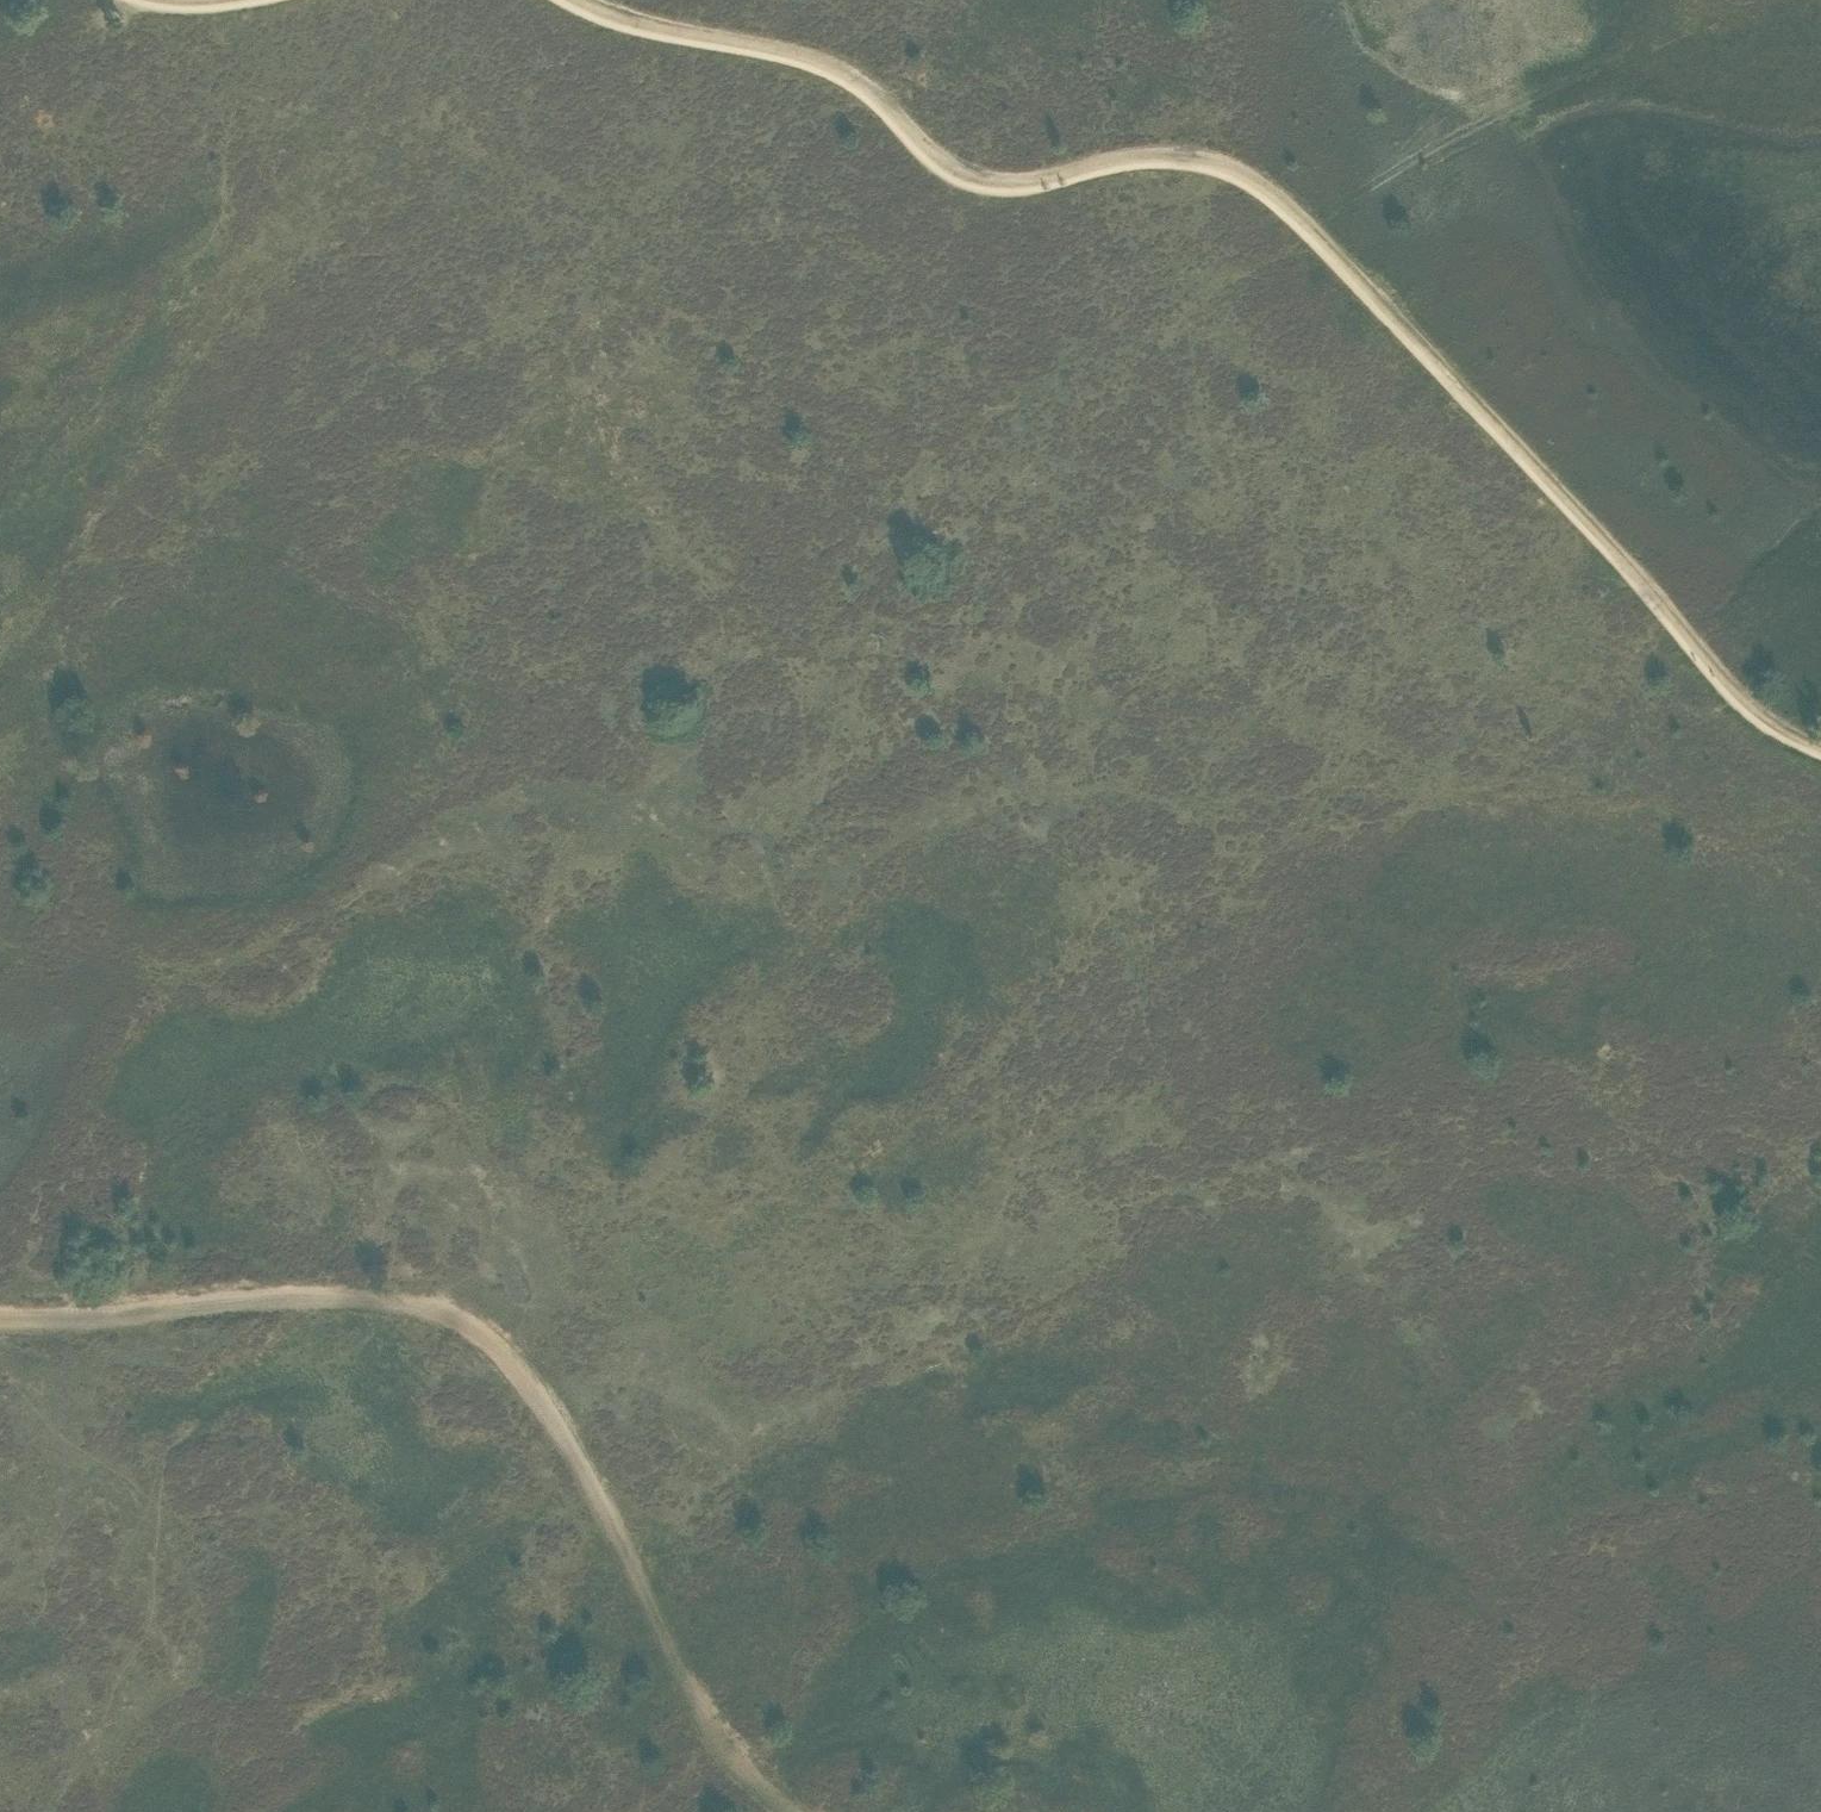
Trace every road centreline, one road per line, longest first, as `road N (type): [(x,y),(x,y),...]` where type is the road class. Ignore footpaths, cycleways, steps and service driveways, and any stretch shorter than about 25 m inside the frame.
road 1 (track): [(577,0),(816,58),(861,82),(943,162),(990,183),(1120,155),(1193,155),(1234,165),(1292,205),(1730,682),(1760,711),(1820,747)]
road 2 (track): [(799,1811),(751,1783),(714,1735),(613,1517),(536,1396),(463,1328),(396,1305),(293,1299),(0,1321)]

